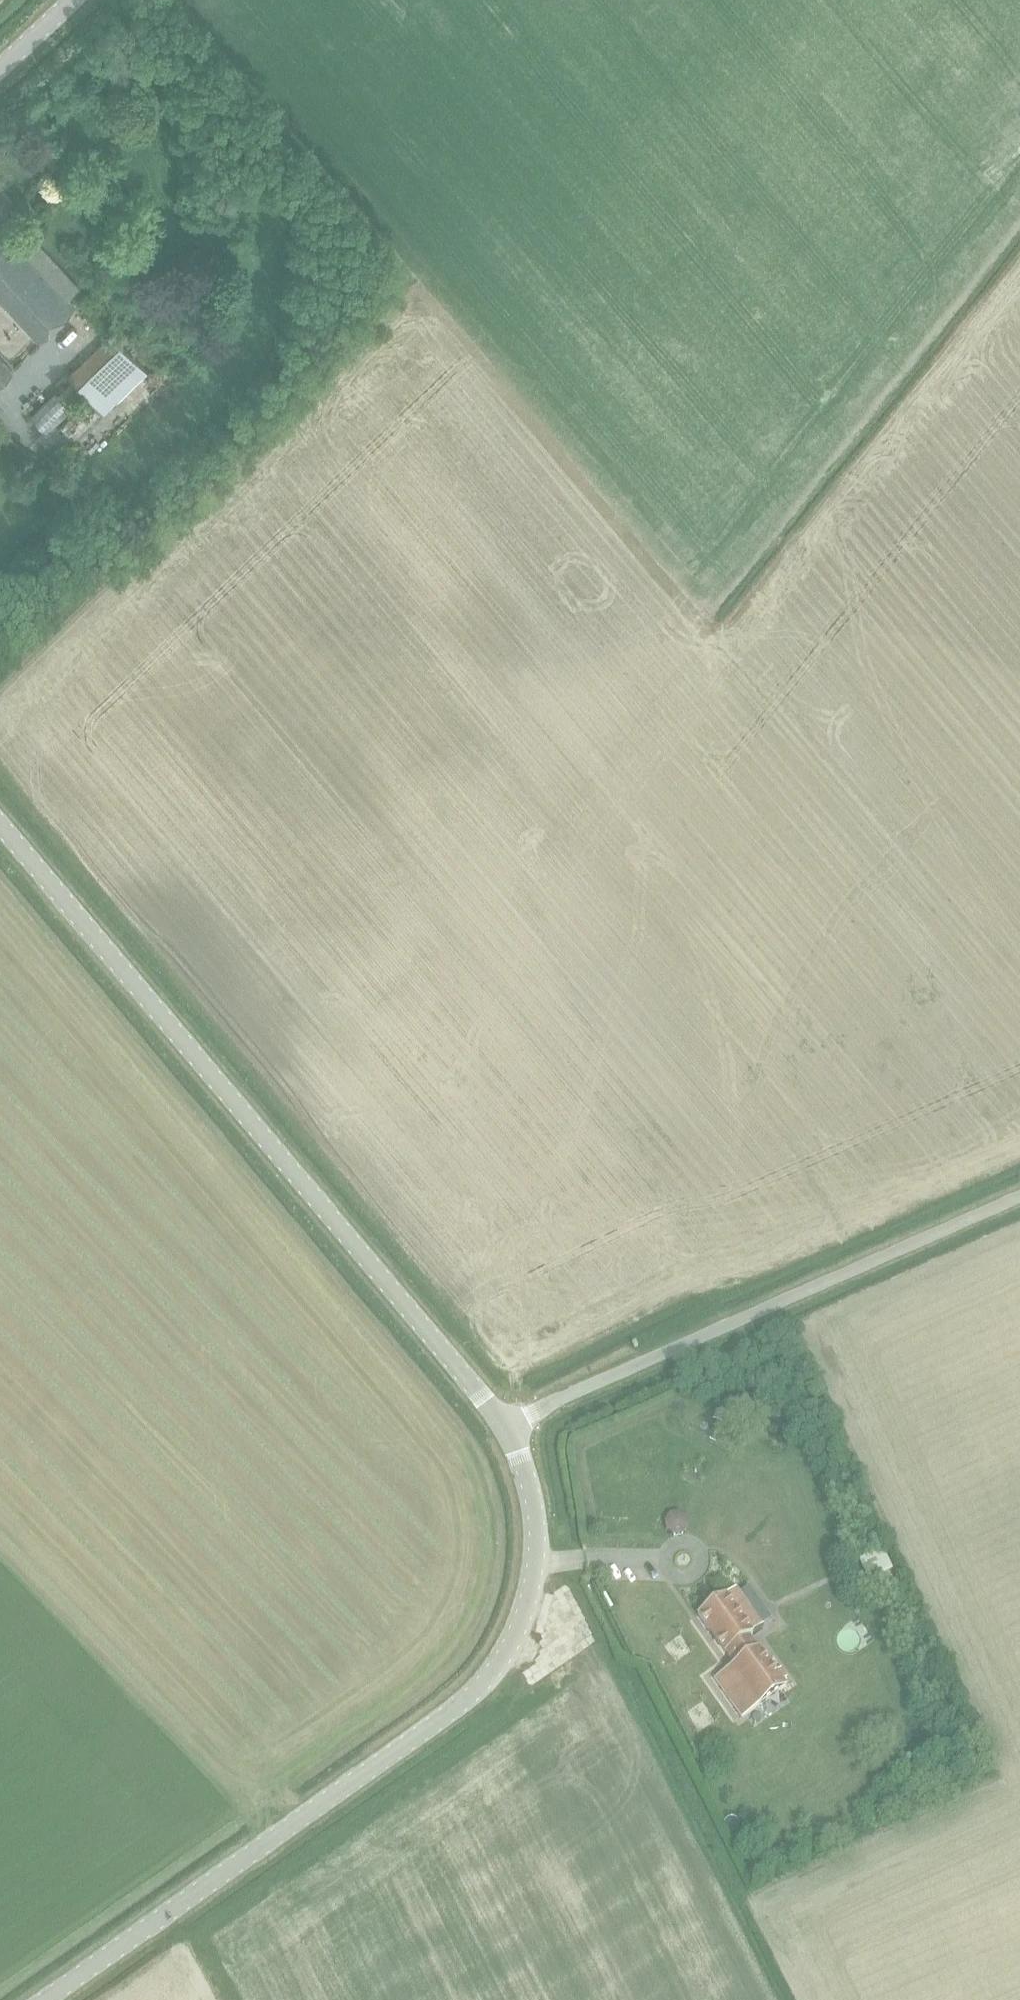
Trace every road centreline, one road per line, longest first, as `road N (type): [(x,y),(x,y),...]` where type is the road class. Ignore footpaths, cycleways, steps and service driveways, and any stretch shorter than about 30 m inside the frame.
road 1 (tertiary): [(47,1999),(488,1679),(532,1599),(539,1547),(528,1478),(505,1424)]
road 2 (tertiary): [(505,1424),(0,826)]
road 3 (unclassified): [(505,1424),(1019,1197)]

